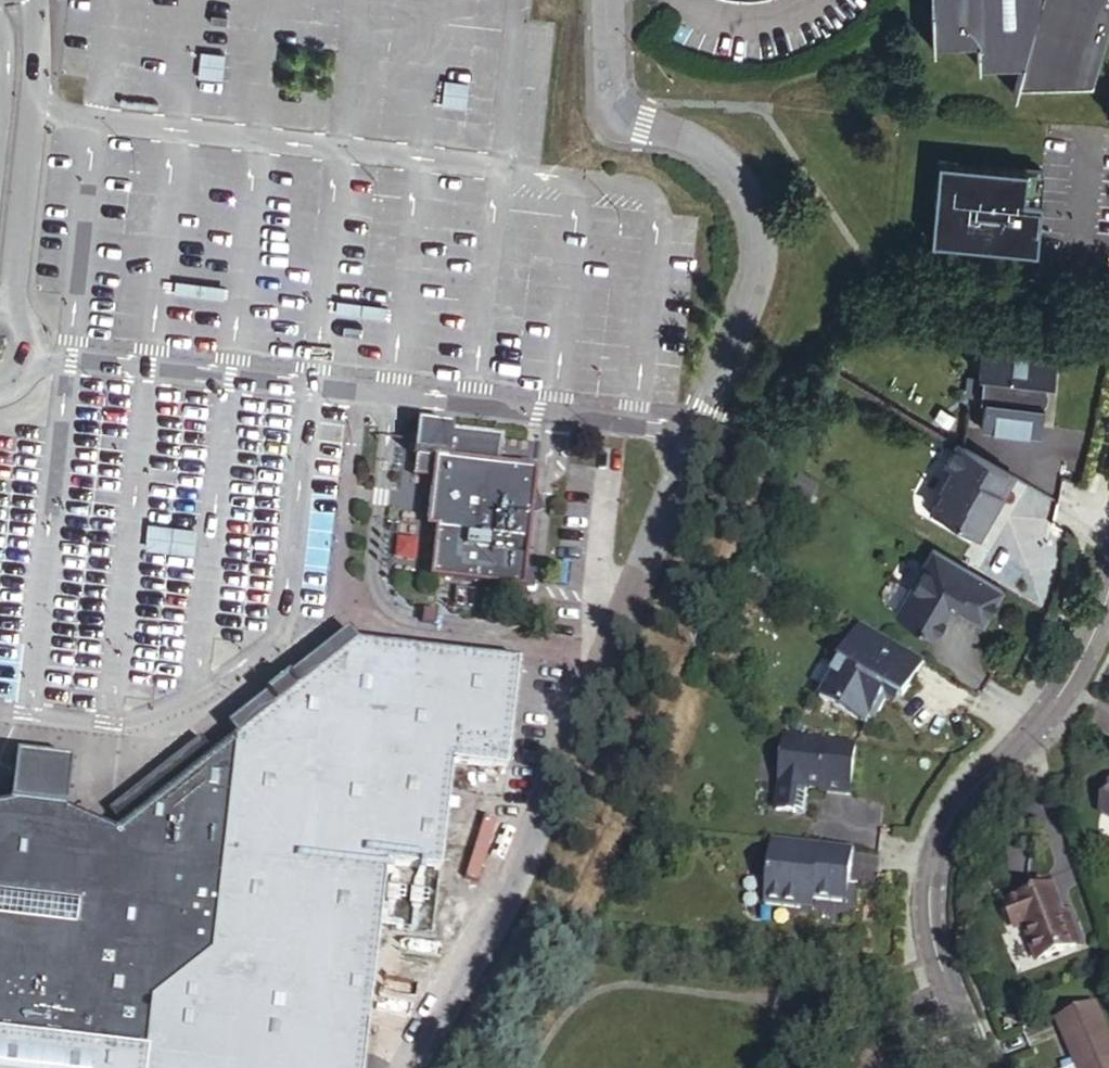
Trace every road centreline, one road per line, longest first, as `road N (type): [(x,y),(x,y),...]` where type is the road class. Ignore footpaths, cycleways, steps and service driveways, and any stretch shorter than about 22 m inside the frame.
road 1 (unclassified): [(981,1067),(937,953),(932,862),(972,789),(1069,685)]

